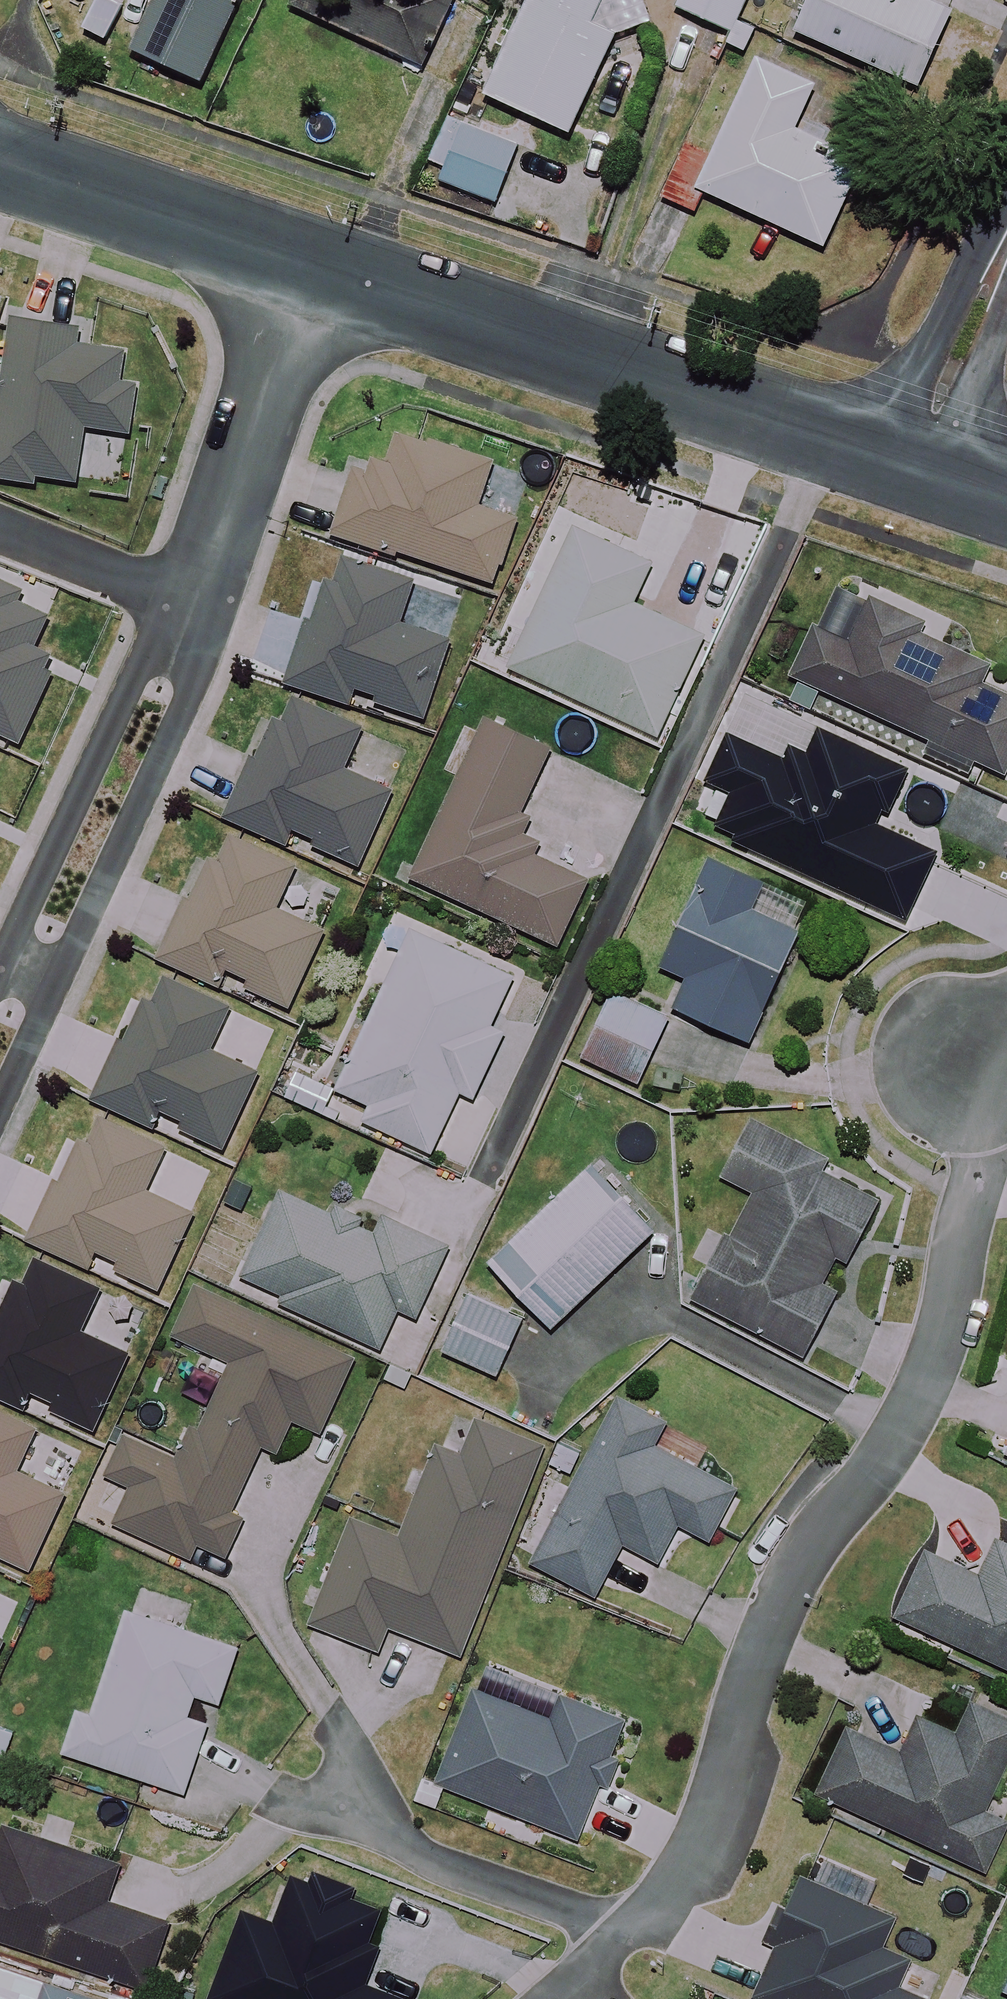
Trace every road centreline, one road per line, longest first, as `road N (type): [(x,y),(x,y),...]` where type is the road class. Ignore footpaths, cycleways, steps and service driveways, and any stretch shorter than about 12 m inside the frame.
road 1 (residential): [(1006,1041),(965,1073),(980,1144),(947,1318),(913,1412),(773,1612),(698,1836),(636,1934)]
road 2 (unclassified): [(313,254),(910,449)]
road 3 (residential): [(194,618),(187,681),(52,980)]
road 4 (residential): [(9,957),(144,666),(194,618)]
road 5 (residential): [(313,254),(194,618)]
road 6 (unclassified): [(0,154),(313,254)]
road 7 (residential): [(636,1934),(411,1844),(346,1793)]
road 8 (residential): [(1006,240),(910,449)]
road 9 (residential): [(194,618),(0,534)]
road 10 (residential): [(52,980),(0,1096)]

